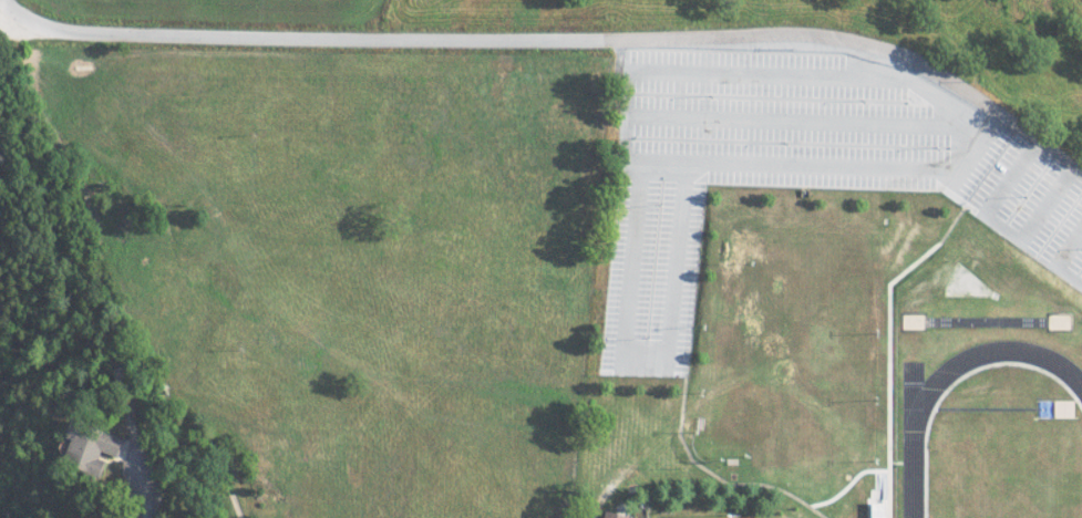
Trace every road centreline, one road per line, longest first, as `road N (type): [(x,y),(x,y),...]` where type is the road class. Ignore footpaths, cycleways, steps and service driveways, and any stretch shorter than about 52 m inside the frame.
road 1 (residential): [(612,38),(84,32),(52,27),(10,0)]
road 2 (residential): [(1081,171),(972,92),(887,50),(785,35),(638,38)]

